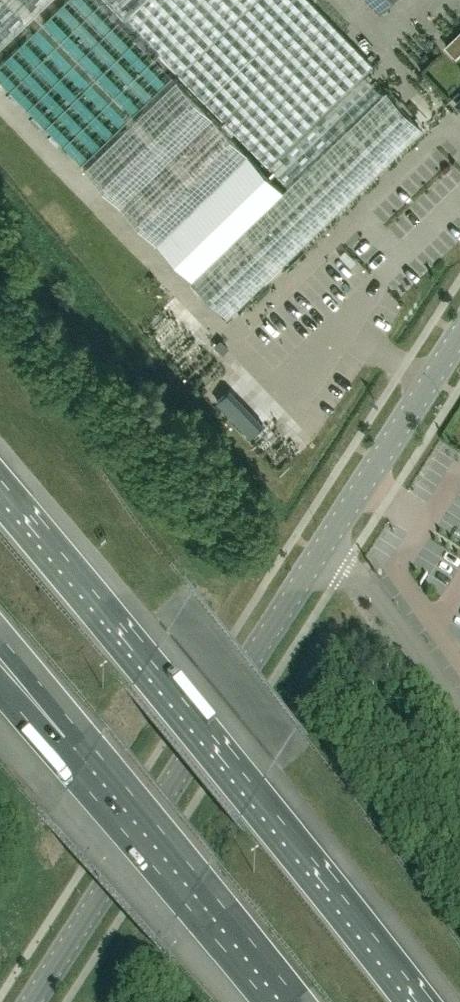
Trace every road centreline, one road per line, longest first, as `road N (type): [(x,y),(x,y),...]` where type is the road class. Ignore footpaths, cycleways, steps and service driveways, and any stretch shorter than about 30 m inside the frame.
road 1 (motorway): [(411,1001),(0,504)]
road 2 (secondary): [(29,1001),(318,550)]
road 3 (motorway): [(97,753),(298,1001)]
road 4 (secondary): [(318,550),(459,332)]
road 5 (unclassified): [(459,713),(369,584),(318,550)]
road 6 (motorway): [(0,637),(97,753)]
road 7 (motorway): [(0,664),(97,753)]

